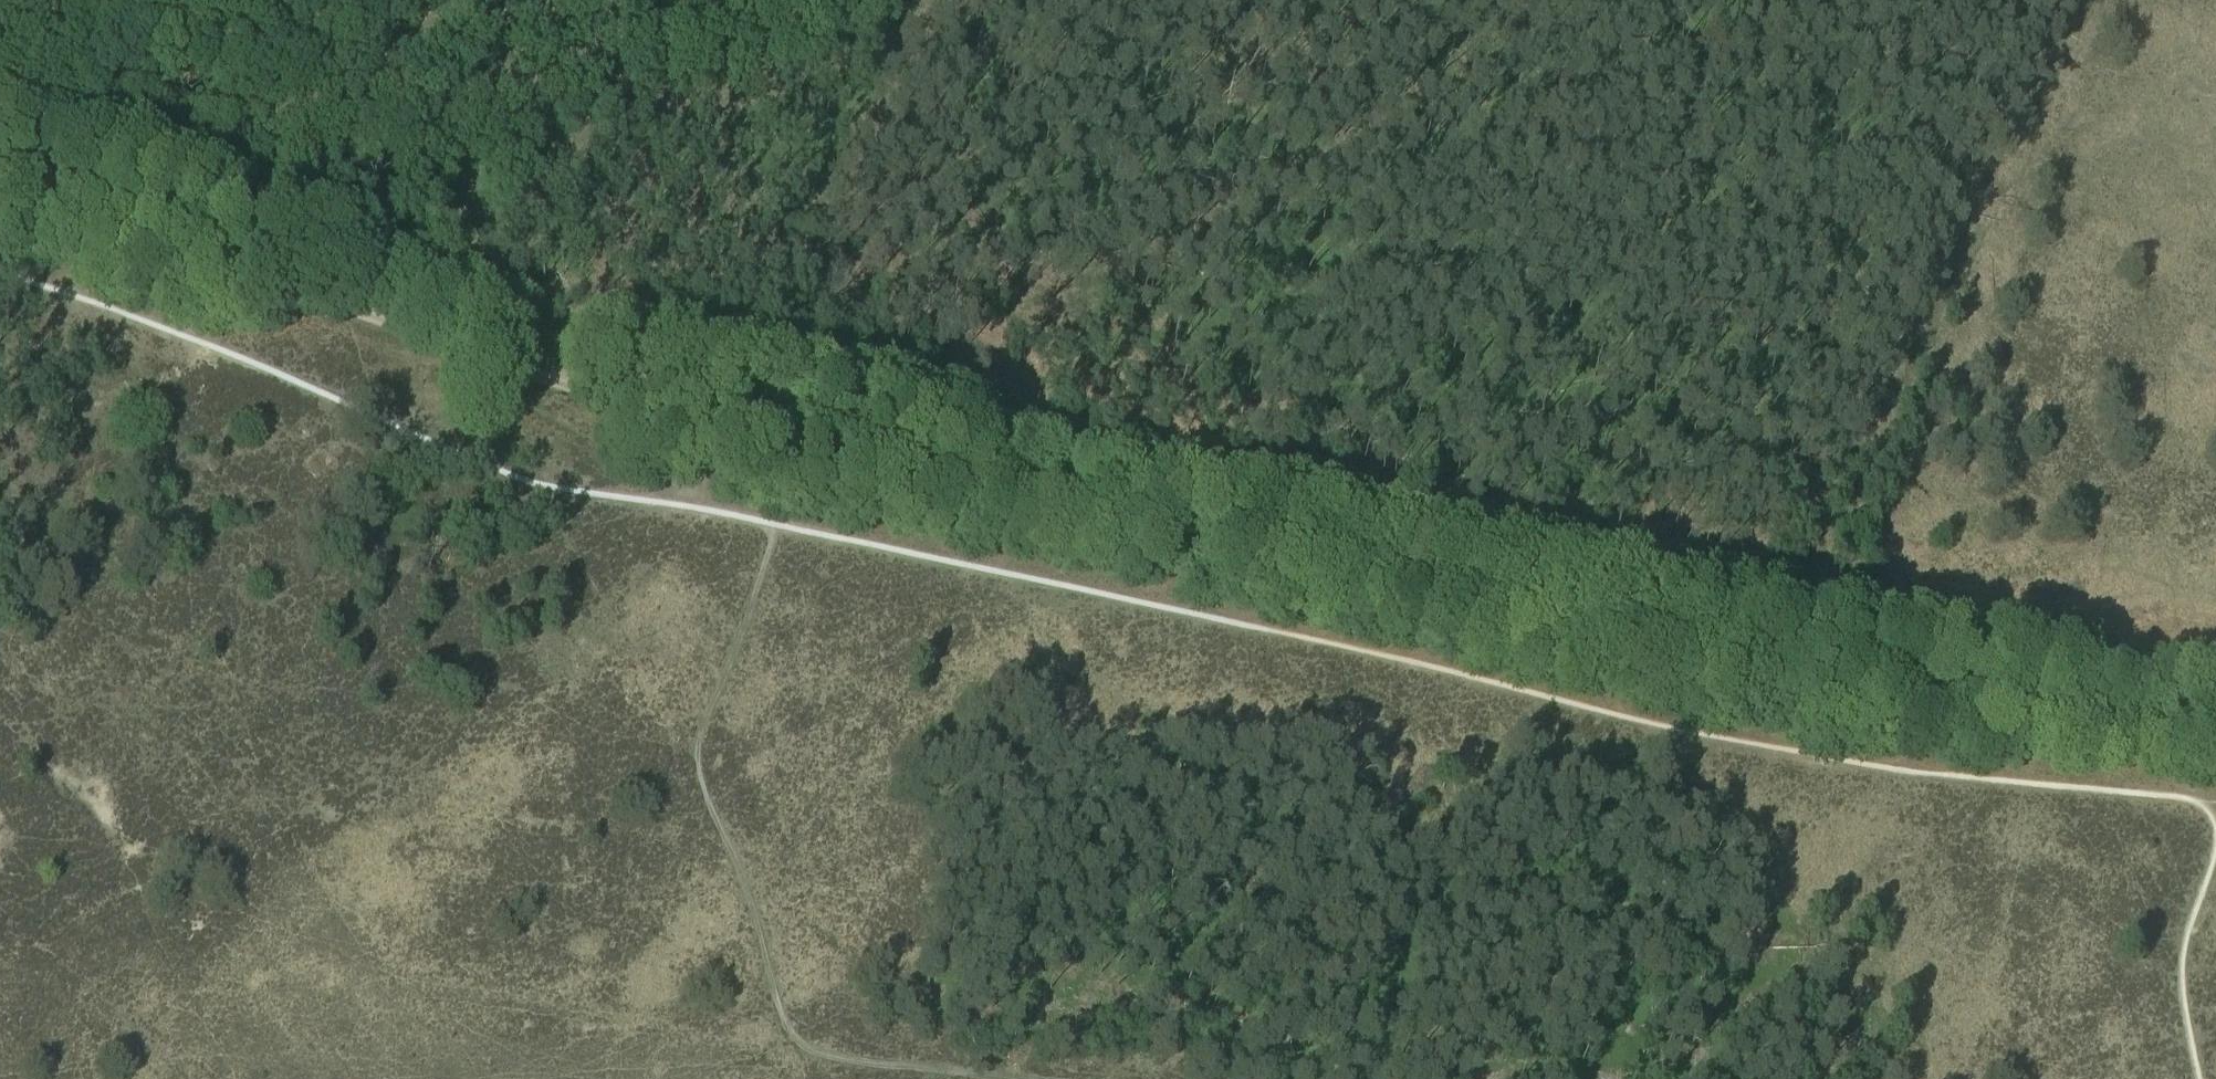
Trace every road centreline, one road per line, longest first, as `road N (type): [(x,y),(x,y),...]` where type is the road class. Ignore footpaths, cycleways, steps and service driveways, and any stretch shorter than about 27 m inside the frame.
road 1 (track): [(752,439),(864,471),(1465,595),(2215,737)]
road 2 (track): [(0,184),(752,439)]

